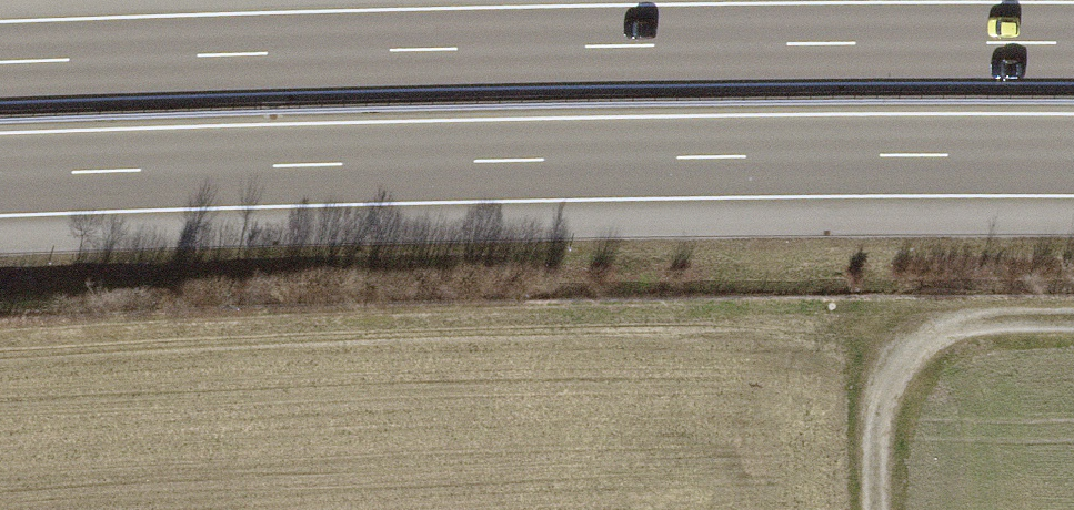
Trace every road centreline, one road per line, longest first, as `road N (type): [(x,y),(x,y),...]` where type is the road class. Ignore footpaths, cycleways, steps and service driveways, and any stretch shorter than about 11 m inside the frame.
road 1 (motorway): [(0,175),(503,160),(1073,156)]
road 2 (motorway): [(1073,45),(0,63)]
road 3 (track): [(1073,325),(990,322),(918,353),(882,419),(881,509)]

